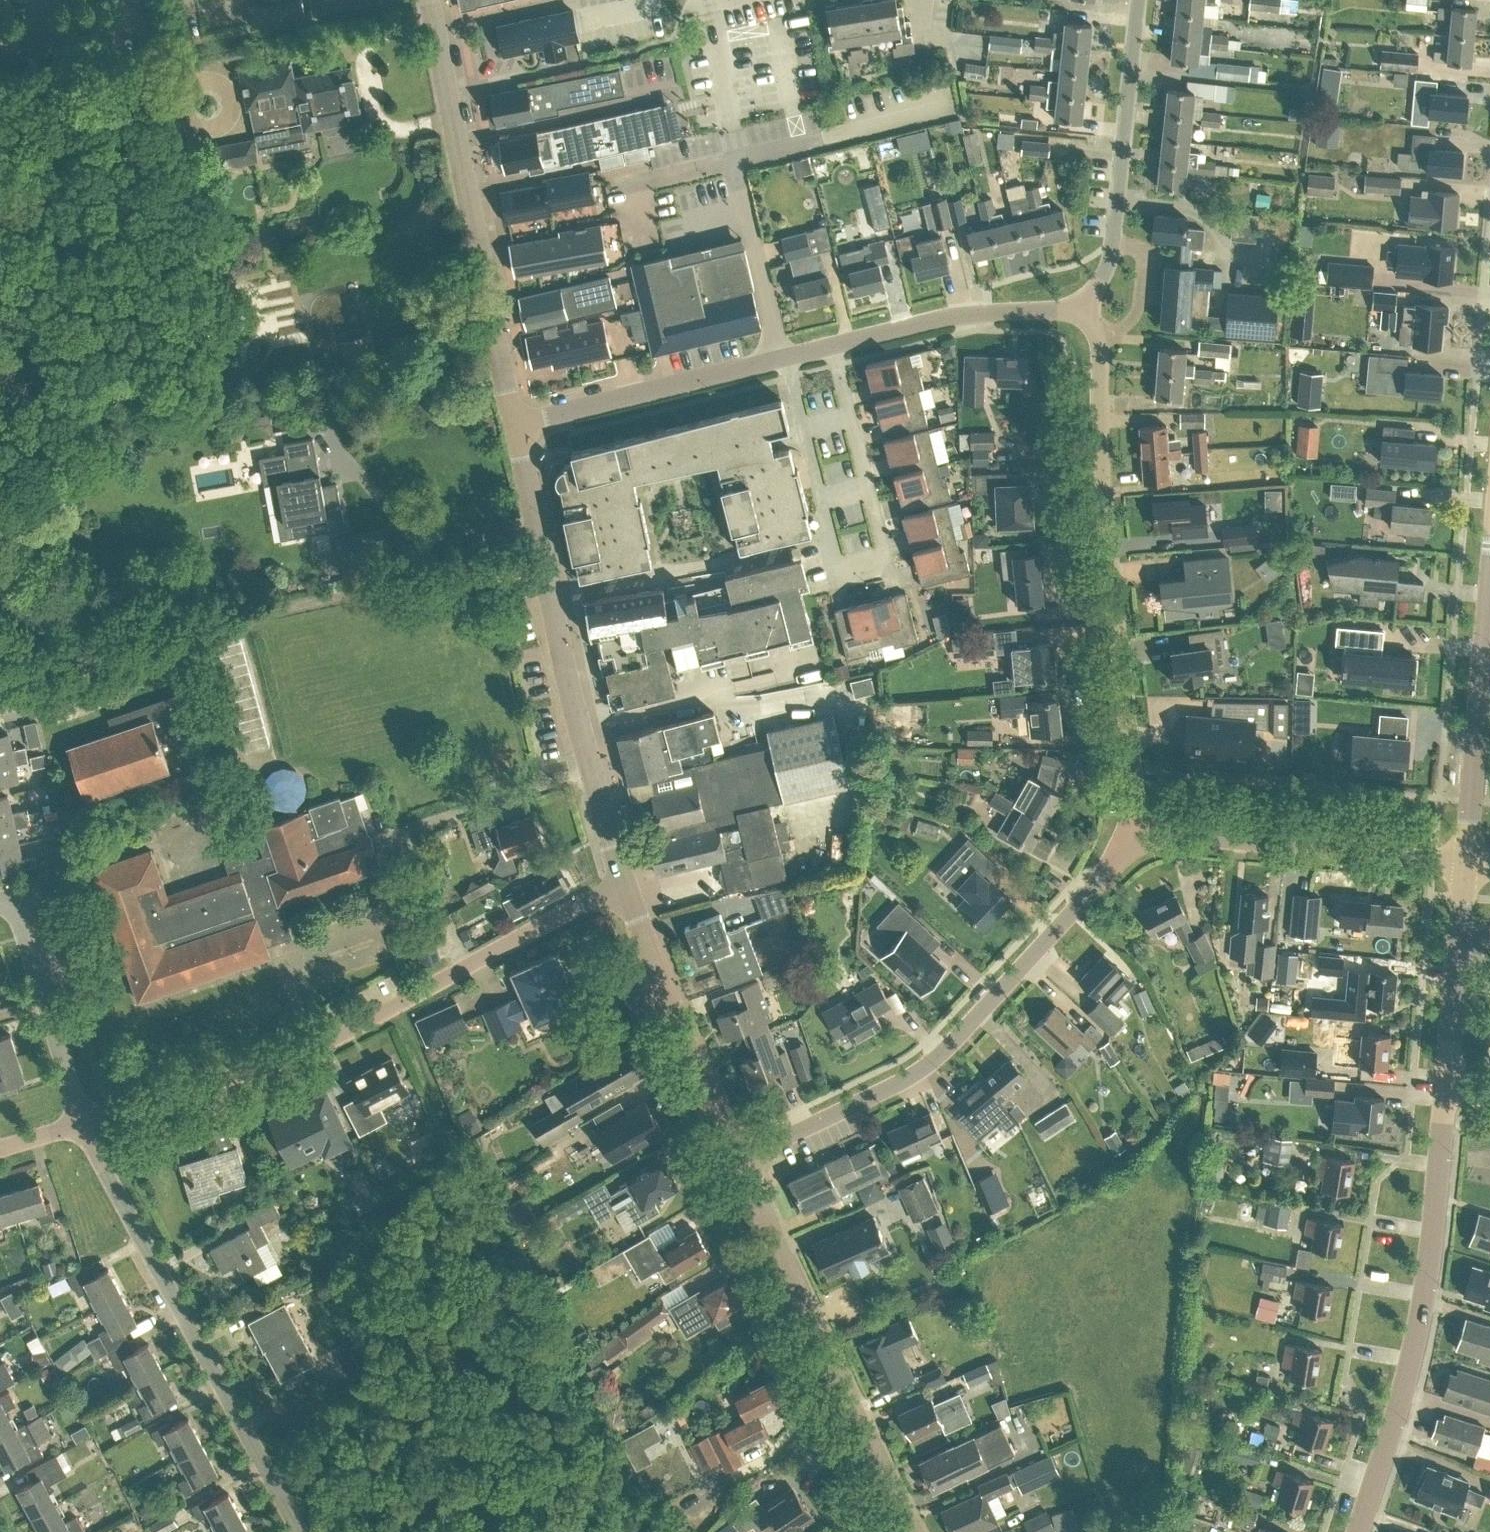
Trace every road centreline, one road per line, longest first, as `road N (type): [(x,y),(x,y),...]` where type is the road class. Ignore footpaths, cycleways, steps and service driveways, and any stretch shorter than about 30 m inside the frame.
road 1 (residential): [(83,1121),(312,1048),(585,900),(624,888)]
road 2 (residential): [(515,422),(968,308),(1074,312)]
road 3 (residential): [(1128,831),(1132,772),(1099,343),(1074,312)]
road 4 (residential): [(738,1158),(926,1063),(1051,931),(1128,831)]
road 5 (unclassified): [(624,888),(572,704),(515,422)]
road 6 (residential): [(302,1531),(83,1121)]
road 7 (tertiary): [(1358,1531),(1414,1336),(1446,1081)]
road 8 (unclassified): [(515,422),(431,0)]
road 9 (unclassified): [(912,1531),(738,1158)]
road 10 (residential): [(1466,862),(1128,831)]
road 11 (residential): [(1074,312),(1105,274),(1112,241),(1138,0)]
road 12 (unclassified): [(738,1158),(624,888)]
road 13 (tertiary): [(1466,862),(1489,591)]
road 14 (residential): [(0,903),(18,912),(83,1121)]
road 15 (tertiary): [(1446,1081),(1466,862)]

